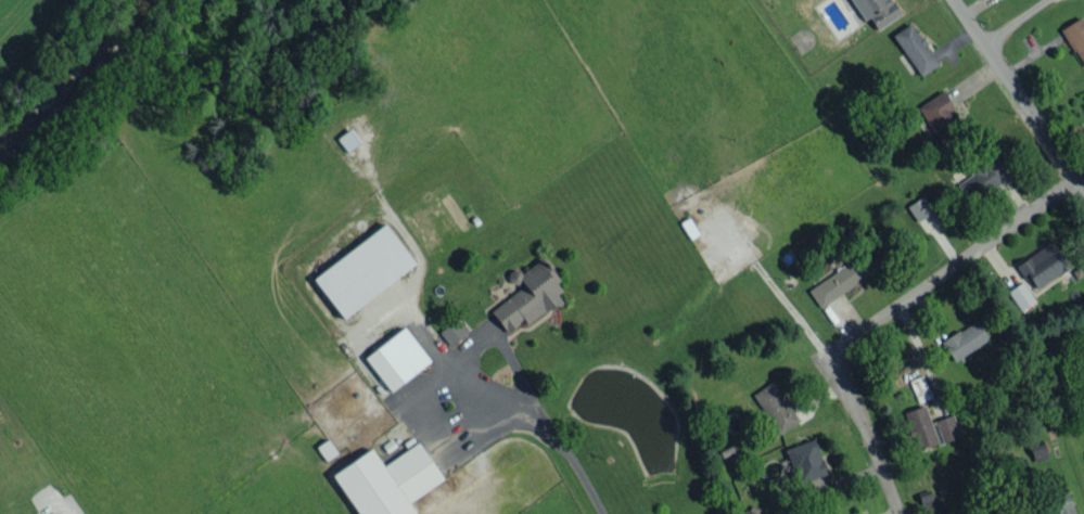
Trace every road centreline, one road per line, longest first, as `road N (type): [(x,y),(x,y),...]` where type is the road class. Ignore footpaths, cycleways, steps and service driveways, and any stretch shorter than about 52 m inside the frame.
road 1 (residential): [(1076,181),(845,344),(841,356)]
road 2 (residential): [(950,0),(1083,192)]
road 3 (residential): [(841,356),(841,386),(898,513)]

